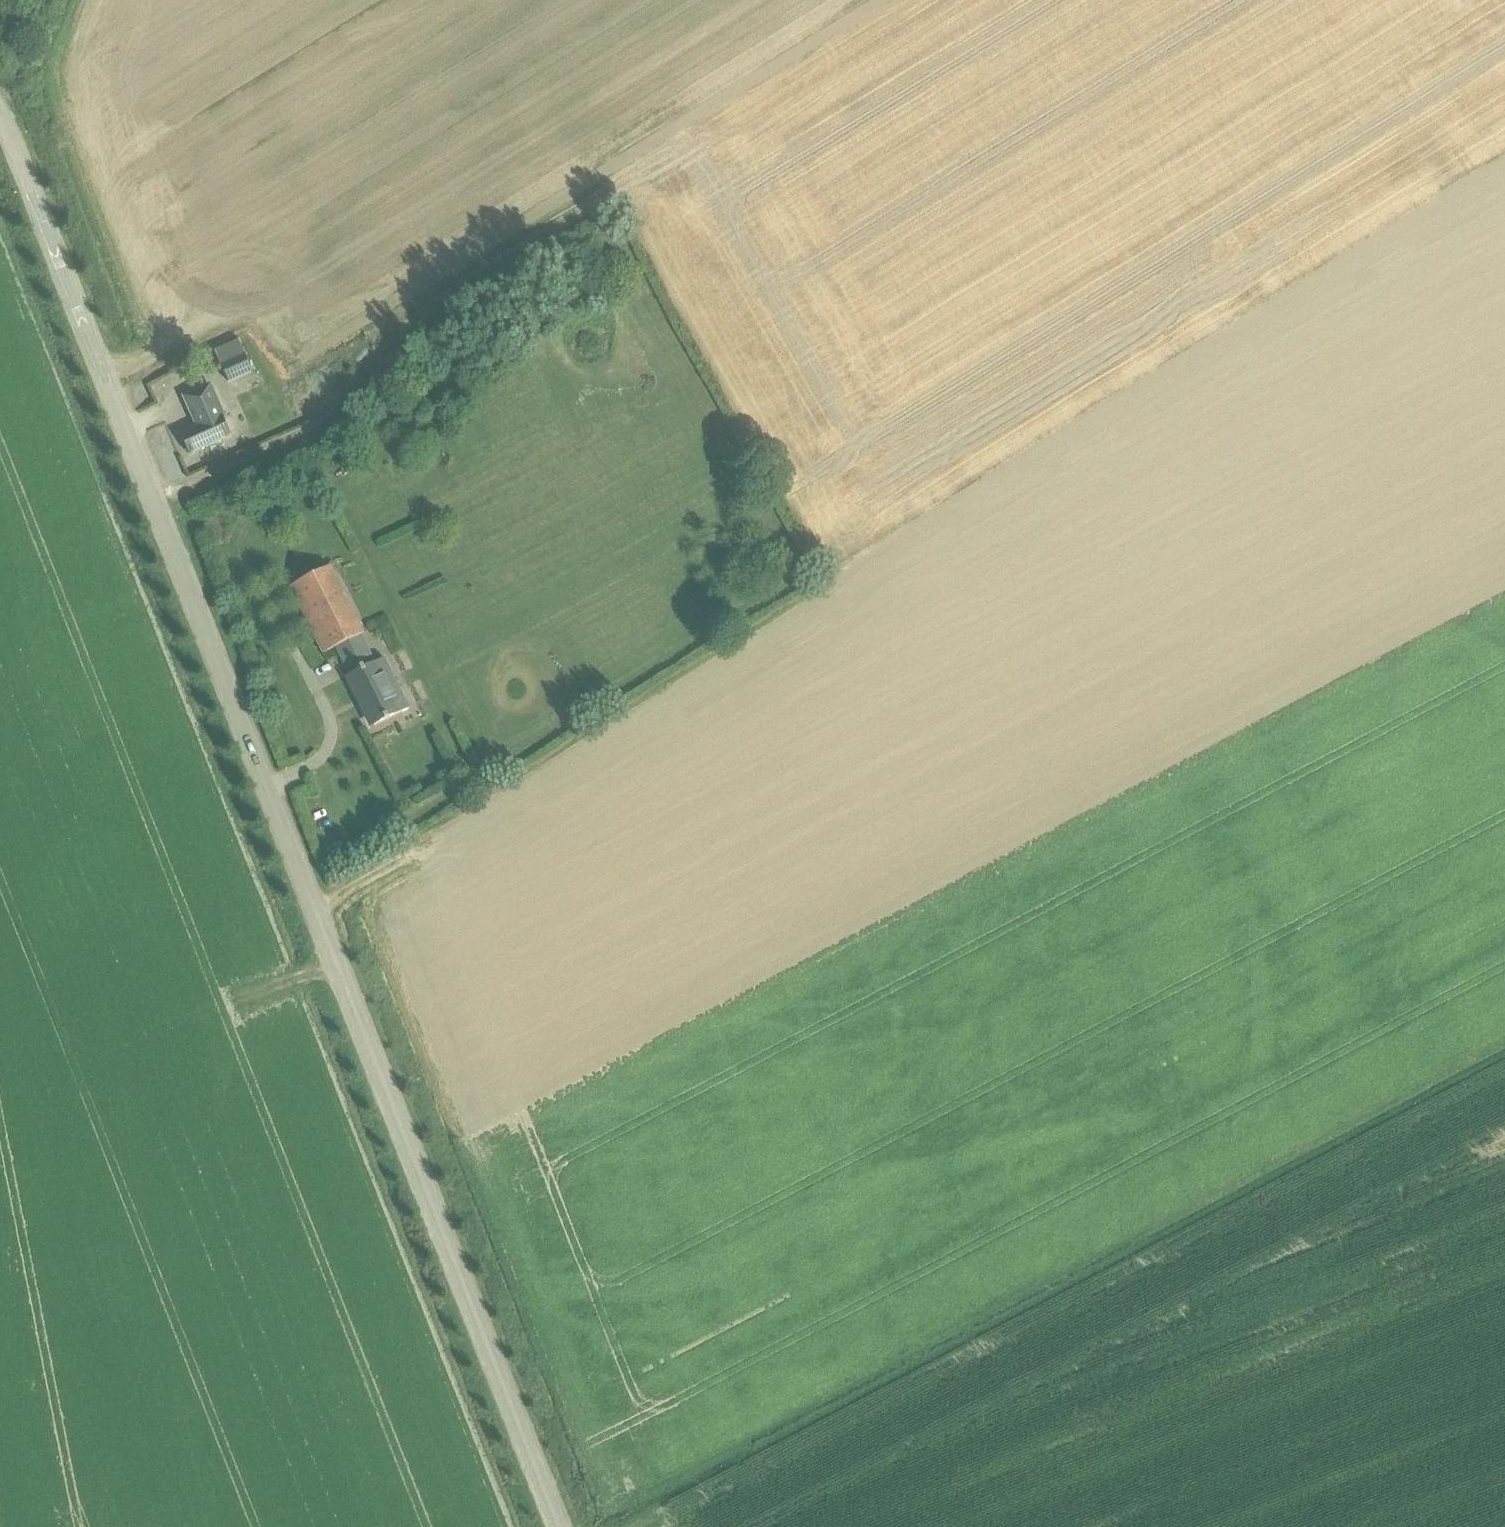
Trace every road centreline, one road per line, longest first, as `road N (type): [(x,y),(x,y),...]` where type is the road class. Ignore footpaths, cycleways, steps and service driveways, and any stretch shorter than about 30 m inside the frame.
road 1 (tertiary): [(552,1526),(328,940),(0,128)]

